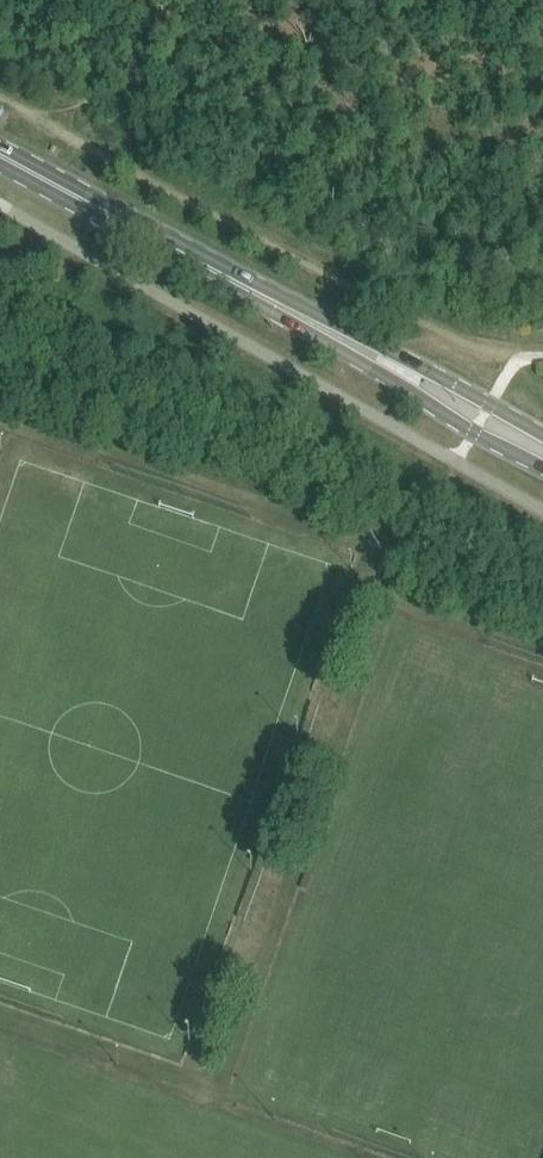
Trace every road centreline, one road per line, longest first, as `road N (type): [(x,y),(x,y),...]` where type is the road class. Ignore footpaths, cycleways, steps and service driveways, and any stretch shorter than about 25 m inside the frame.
road 1 (primary): [(358,347),(0,153)]
road 2 (primary): [(358,347),(452,418),(542,469)]
road 3 (primary): [(542,435),(454,383),(358,347)]

